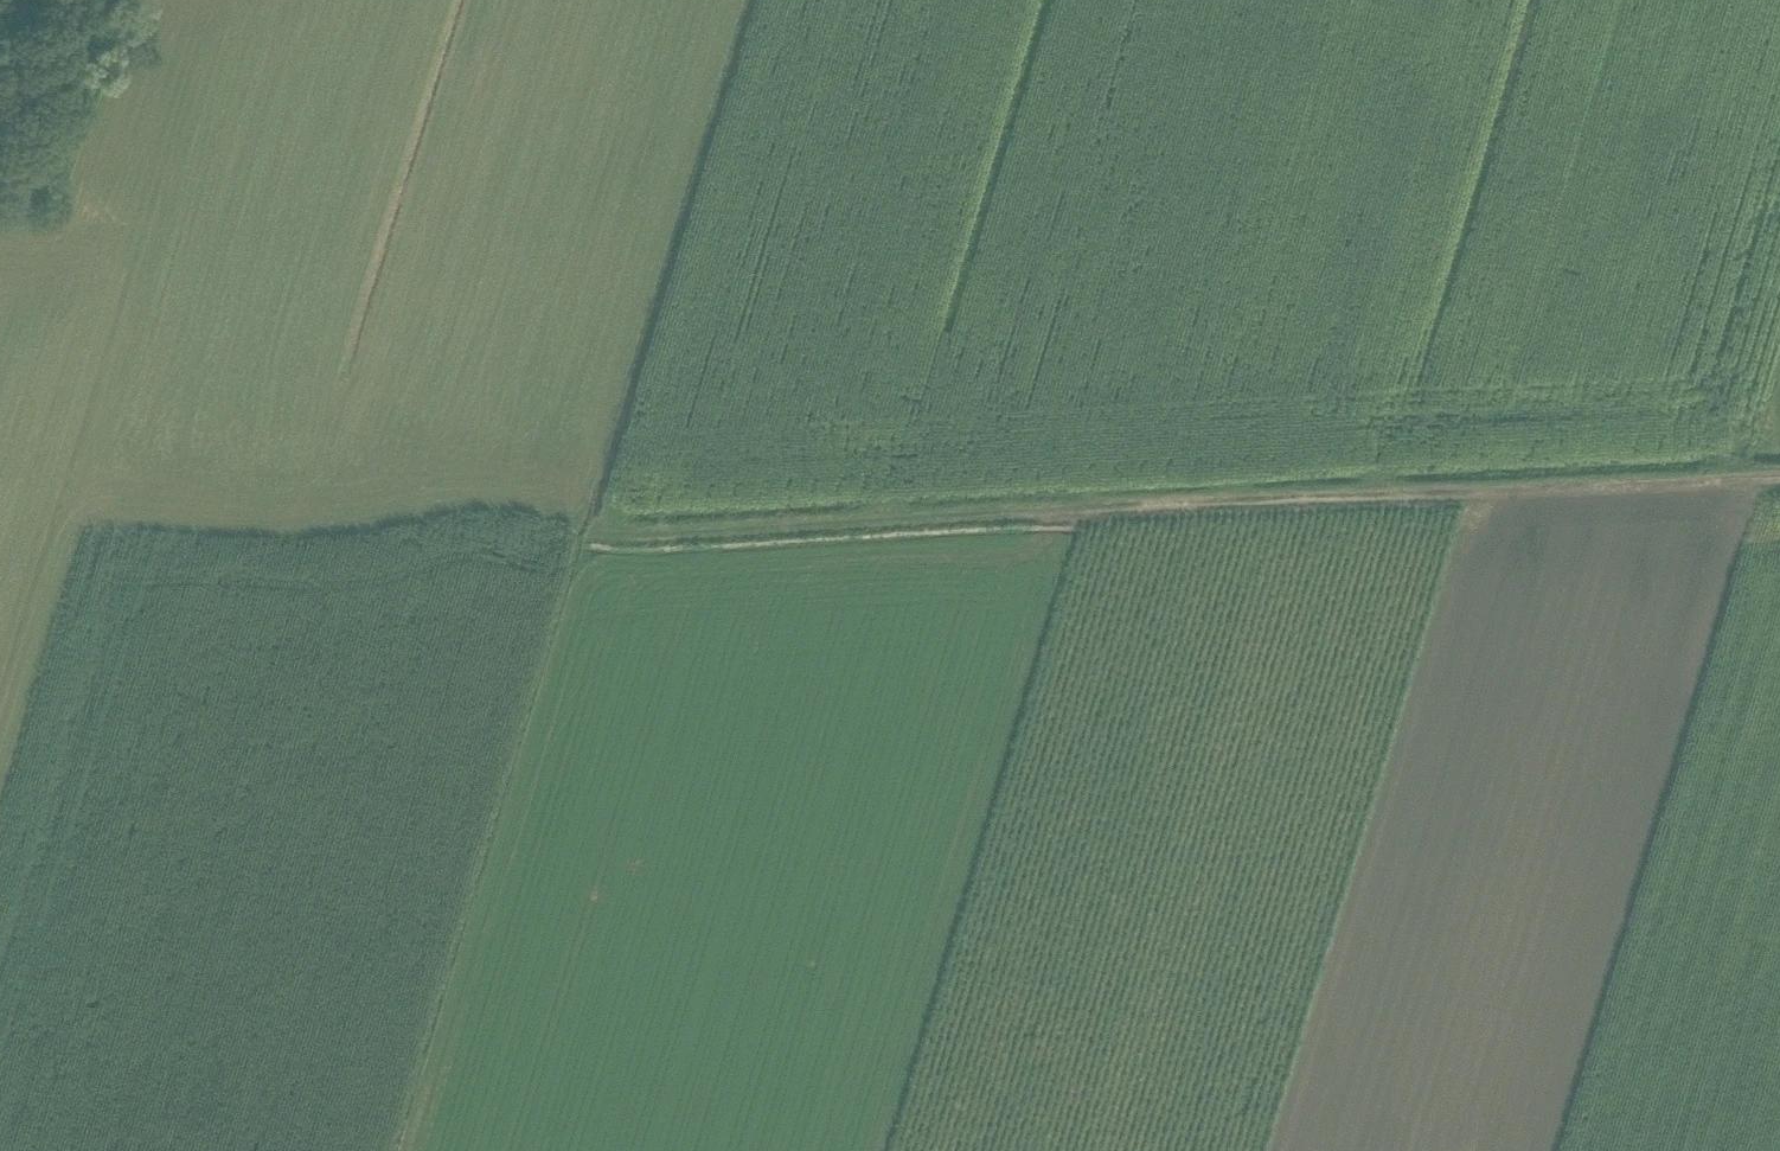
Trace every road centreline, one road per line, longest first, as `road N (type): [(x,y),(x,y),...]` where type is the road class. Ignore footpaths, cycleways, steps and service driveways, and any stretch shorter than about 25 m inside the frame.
road 1 (track): [(1779,476),(600,535)]

